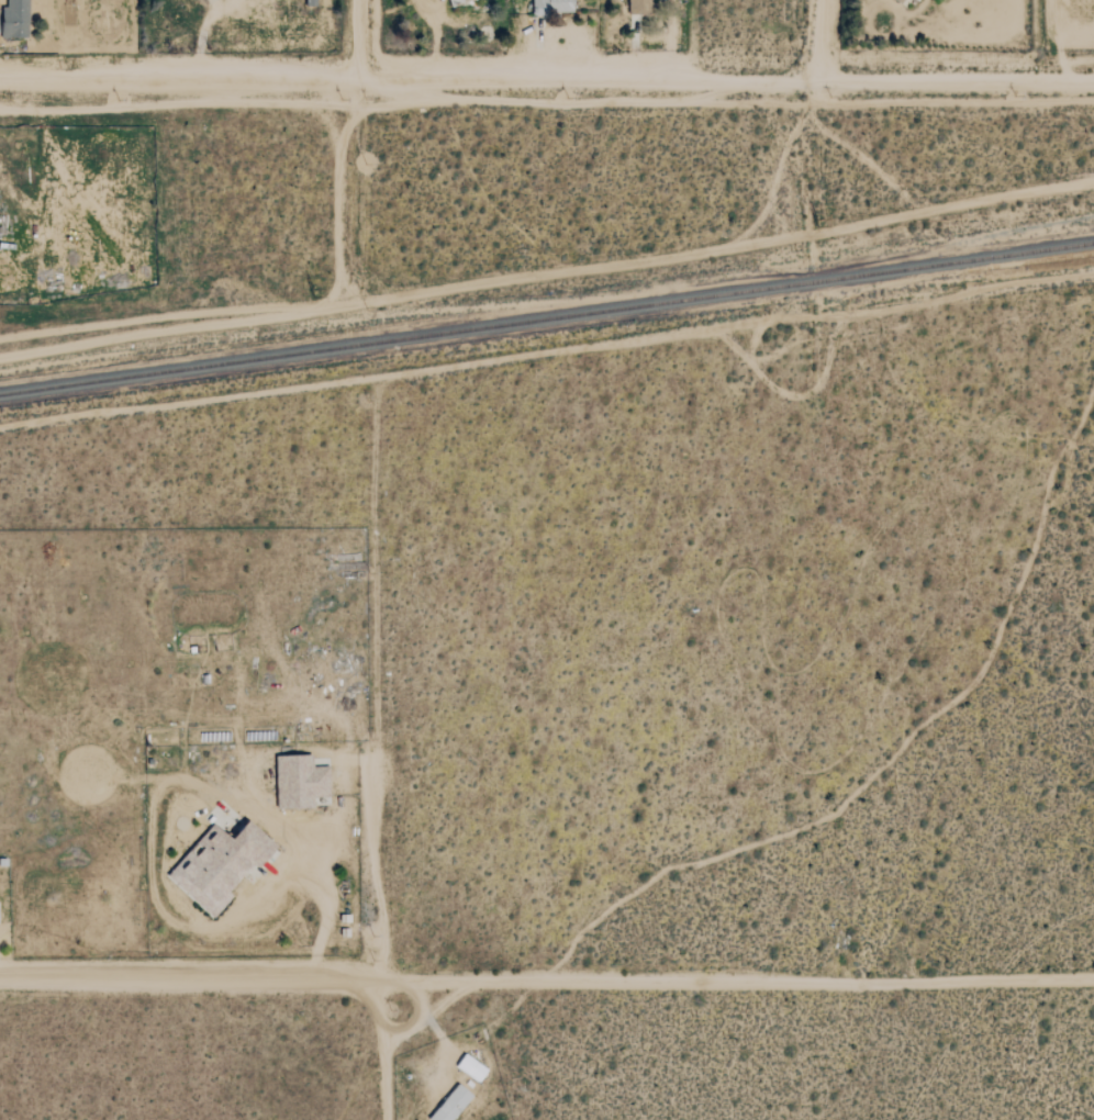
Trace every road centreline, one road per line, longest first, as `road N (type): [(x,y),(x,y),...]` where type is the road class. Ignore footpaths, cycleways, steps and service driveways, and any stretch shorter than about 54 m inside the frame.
road 1 (track): [(1093,90),(577,78),(366,85),(0,78)]
road 2 (track): [(0,988),(1093,977)]
road 3 (track): [(368,985),(383,926),(372,849),(375,762),(347,760),(344,775)]
road 4 (track): [(368,985),(383,1032),(388,1119)]

